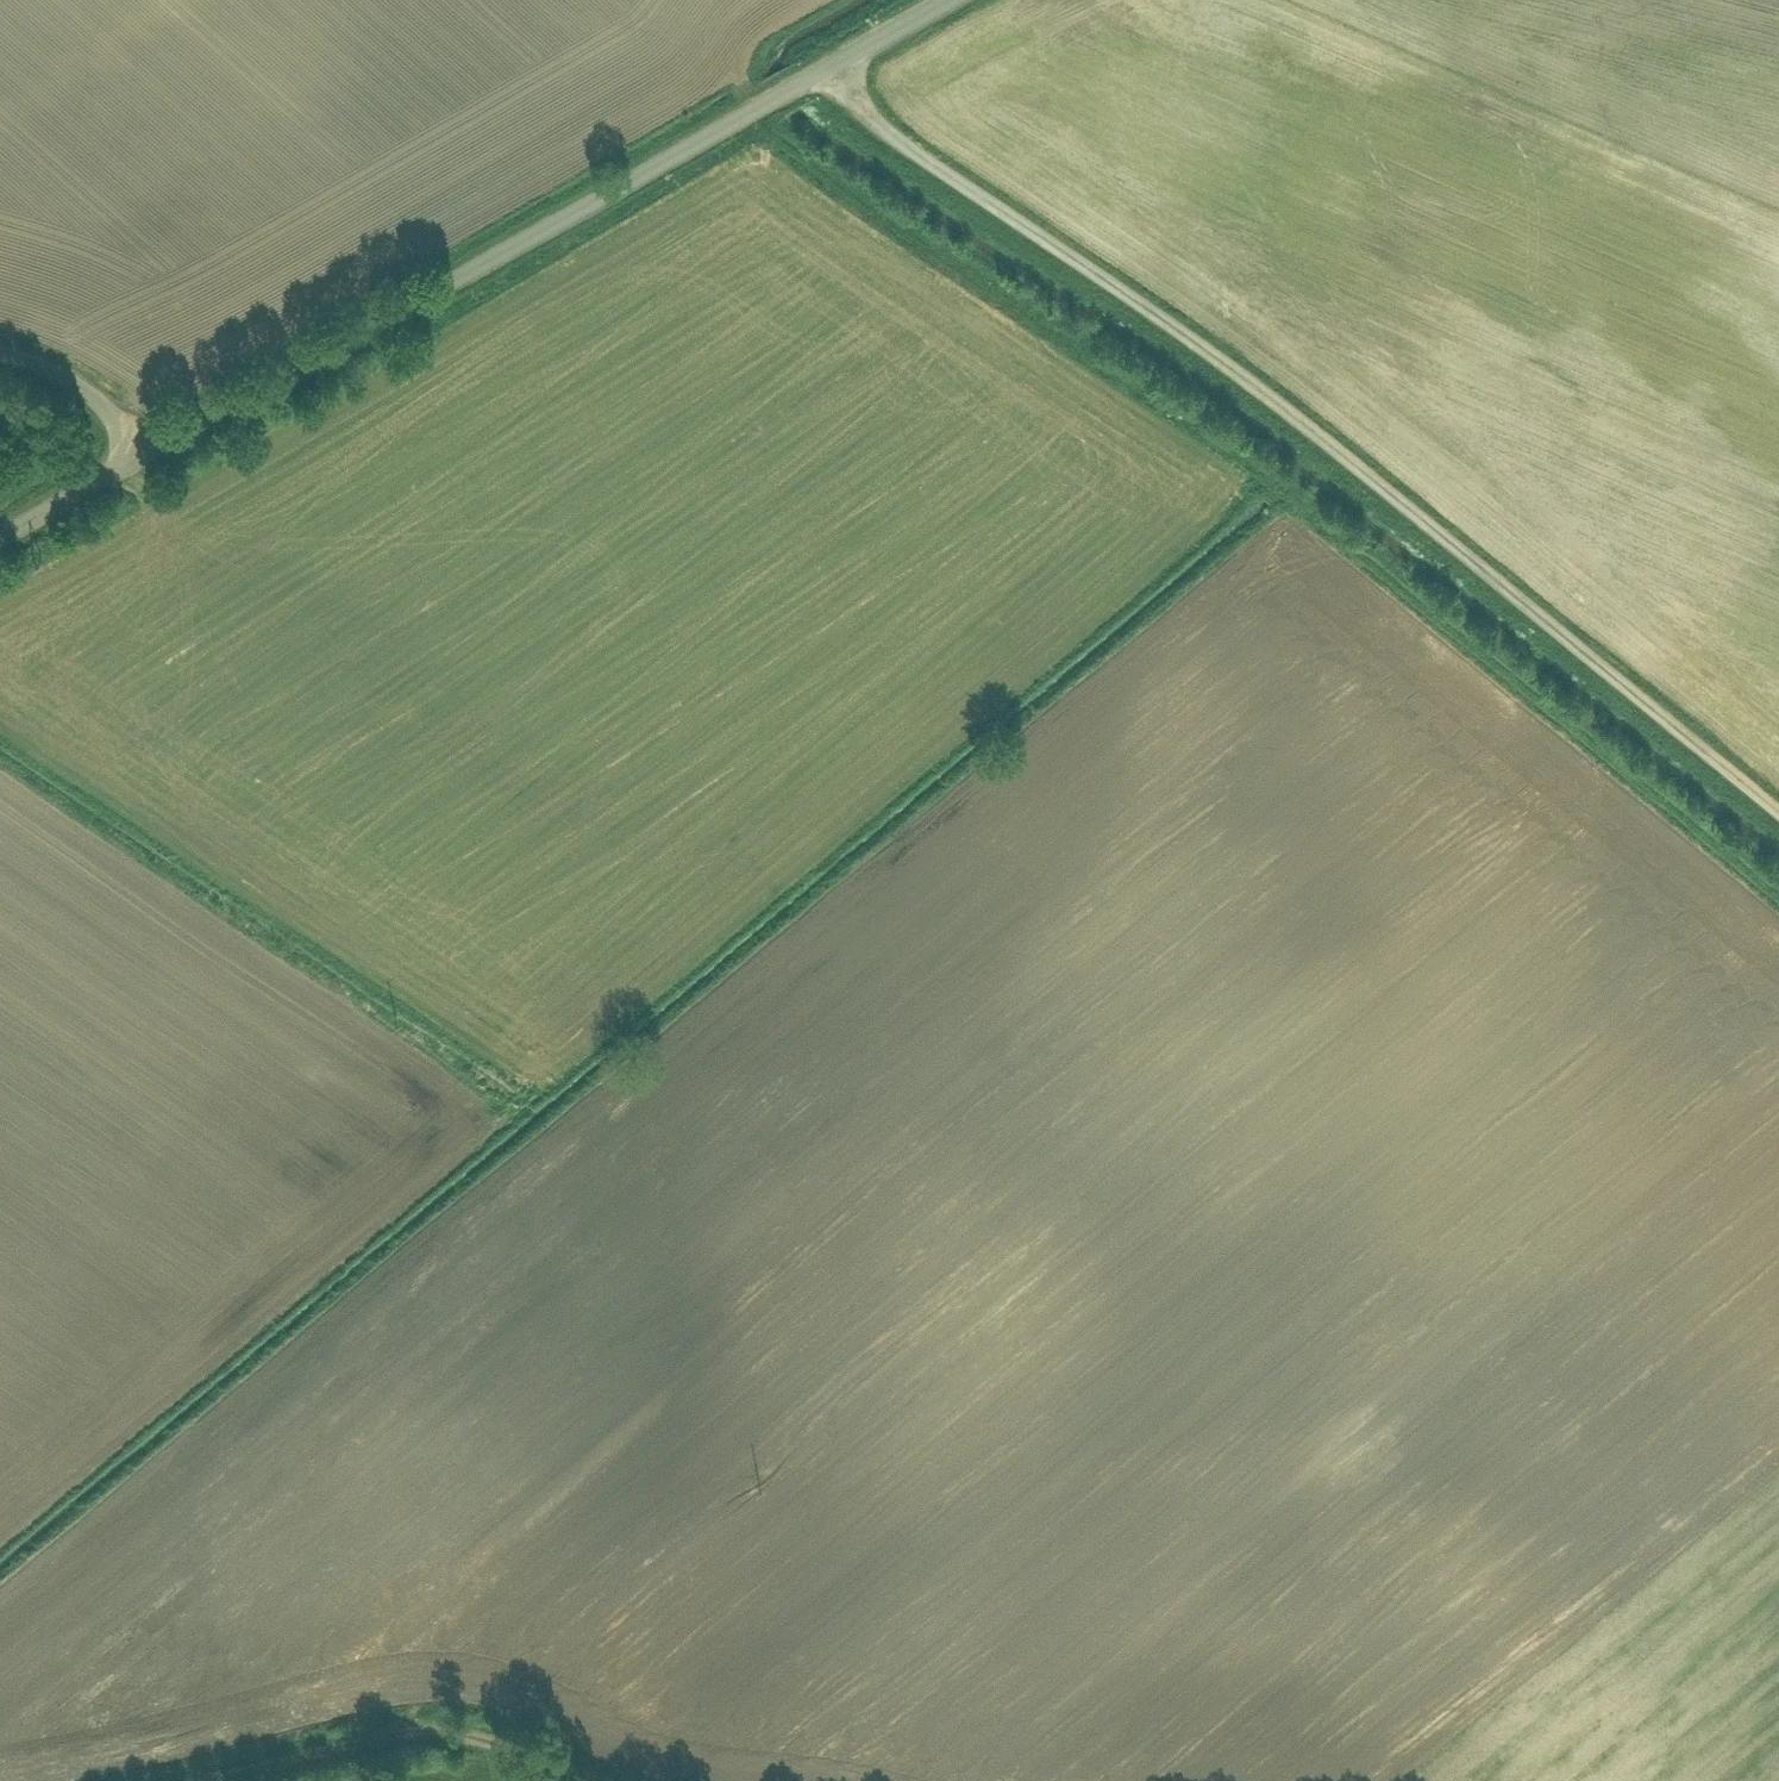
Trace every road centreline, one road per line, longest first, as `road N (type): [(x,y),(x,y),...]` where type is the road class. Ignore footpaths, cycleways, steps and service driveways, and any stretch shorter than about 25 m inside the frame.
road 1 (track): [(821,67),(857,109),(922,159),(1247,380),(1374,478),(1778,814)]
road 2 (unclassified): [(135,454),(945,0)]
road 3 (track): [(208,1780),(365,1742),(475,1737),(584,1780)]
road 4 (unclassified): [(135,454),(82,384),(0,359)]
road 5 (unclassified): [(0,536),(135,454)]

